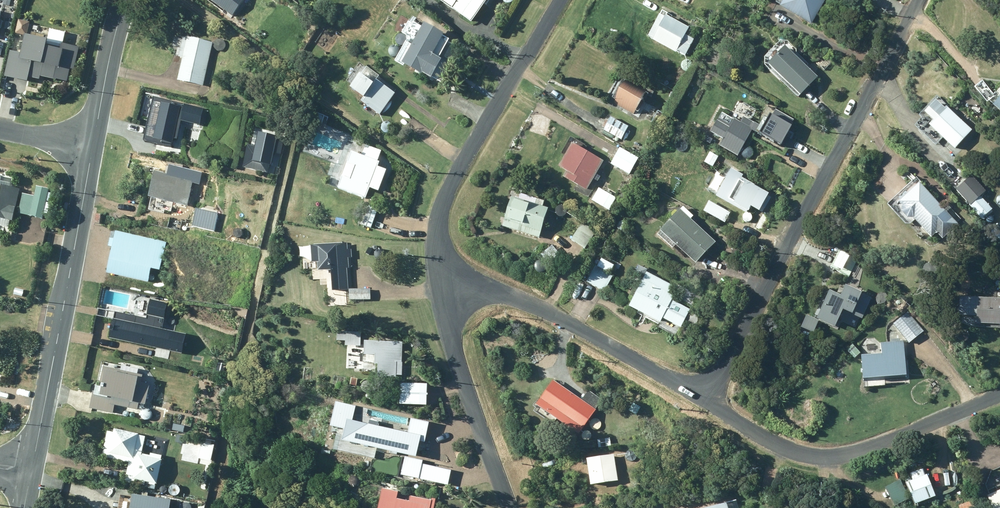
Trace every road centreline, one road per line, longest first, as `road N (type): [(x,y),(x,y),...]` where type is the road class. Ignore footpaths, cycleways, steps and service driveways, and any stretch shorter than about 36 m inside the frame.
road 1 (residential): [(918,0),(709,401)]
road 2 (tertiary): [(90,147),(30,475)]
road 3 (unclassified): [(709,401),(795,452),(842,456),(999,395)]
road 4 (unclassified): [(558,0),(447,192),(438,233),(442,281)]
road 5 (unclassified): [(442,281),(494,287),(709,401)]
road 6 (unclassified): [(510,507),(459,367),(442,281)]
road 7 (tertiary): [(130,0),(90,147)]

